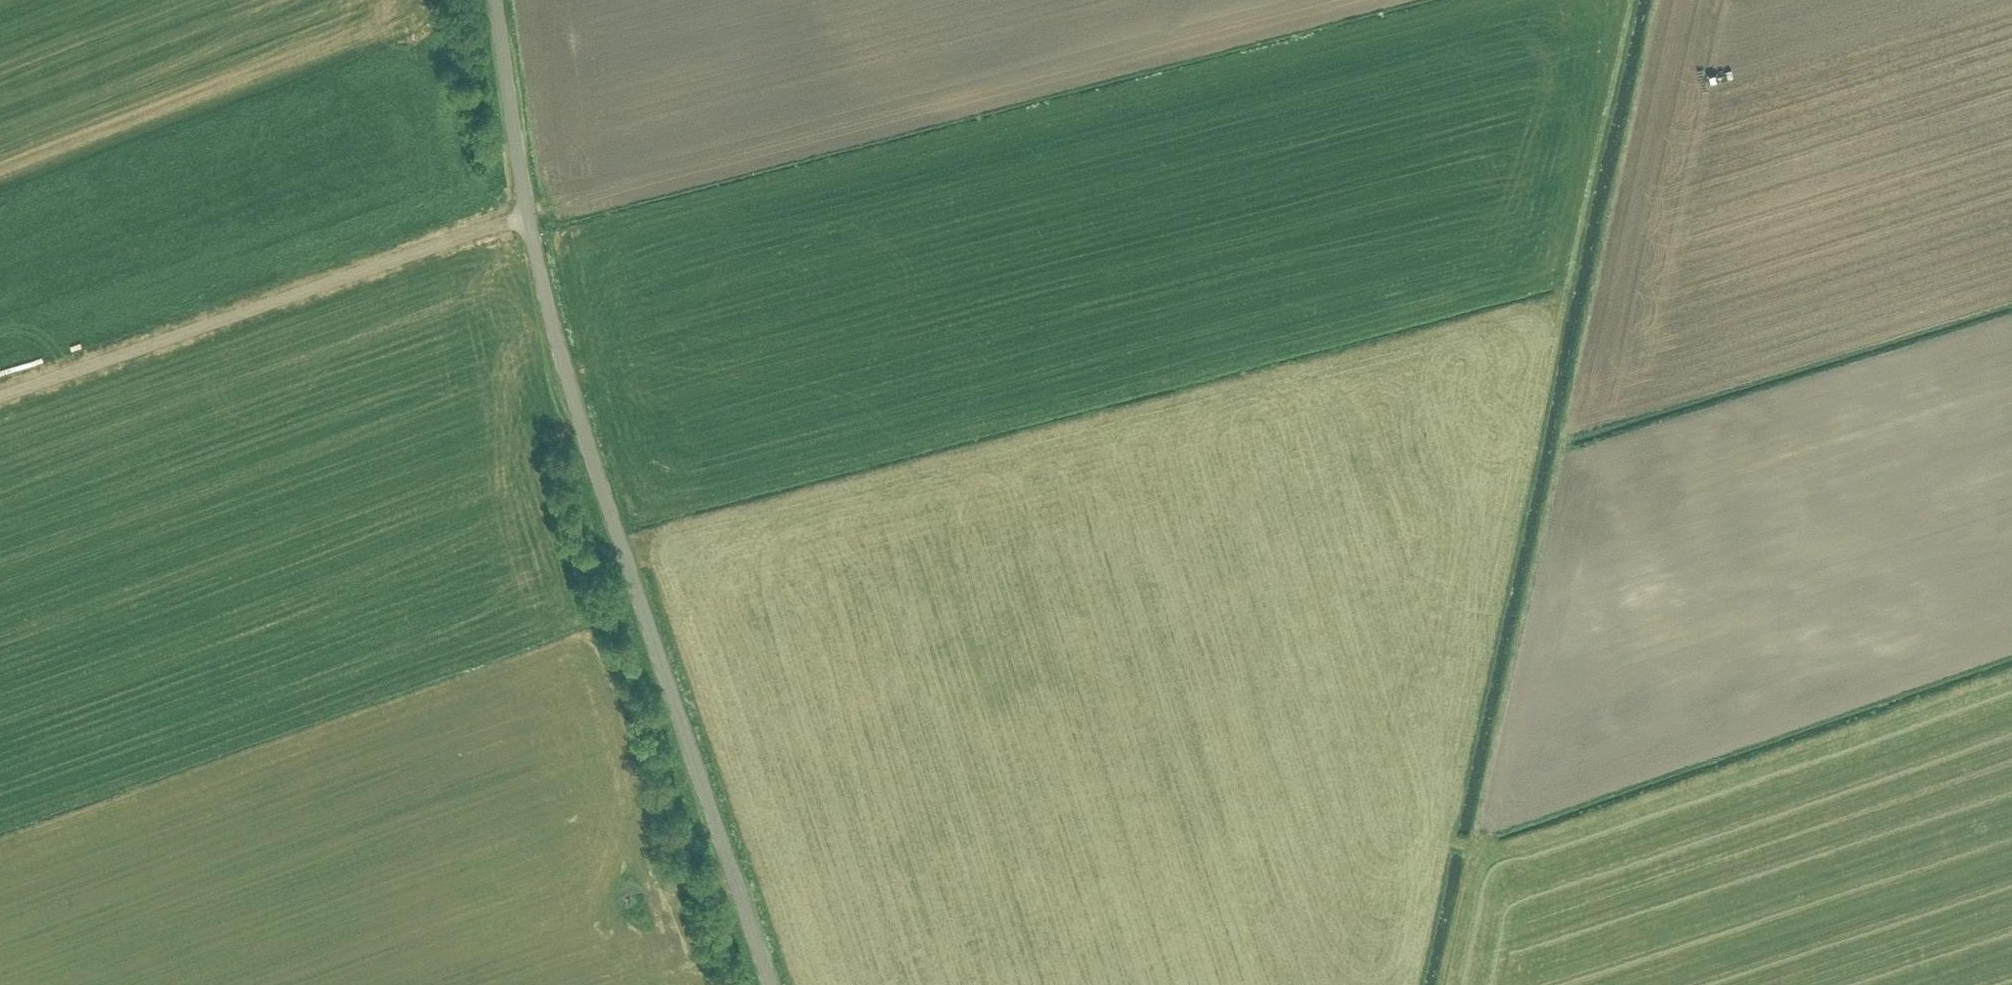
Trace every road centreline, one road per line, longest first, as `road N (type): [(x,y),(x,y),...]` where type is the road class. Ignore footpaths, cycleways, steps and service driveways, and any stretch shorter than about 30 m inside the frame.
road 1 (unclassified): [(760,984),(569,409),(525,214),(493,0)]
road 2 (track): [(525,214),(0,396)]

